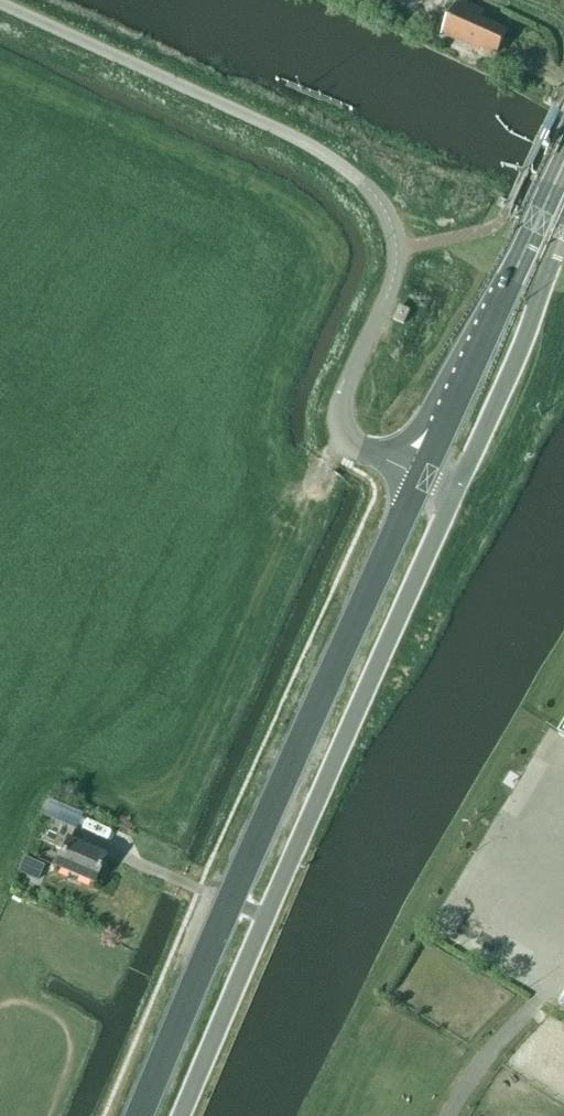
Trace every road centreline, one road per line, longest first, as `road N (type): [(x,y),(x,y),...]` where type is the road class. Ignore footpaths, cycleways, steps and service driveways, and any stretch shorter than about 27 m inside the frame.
road 1 (trunk): [(138,1115),(421,475)]
road 2 (unclassified): [(184,1115),(457,492)]
road 3 (unclassified): [(0,3),(330,157),(373,193),(397,247)]
road 4 (trunk): [(421,475),(563,167)]
road 5 (unclassified): [(421,475),(346,439),(340,422),(397,247)]
road 6 (unclassified): [(457,492),(563,235)]

